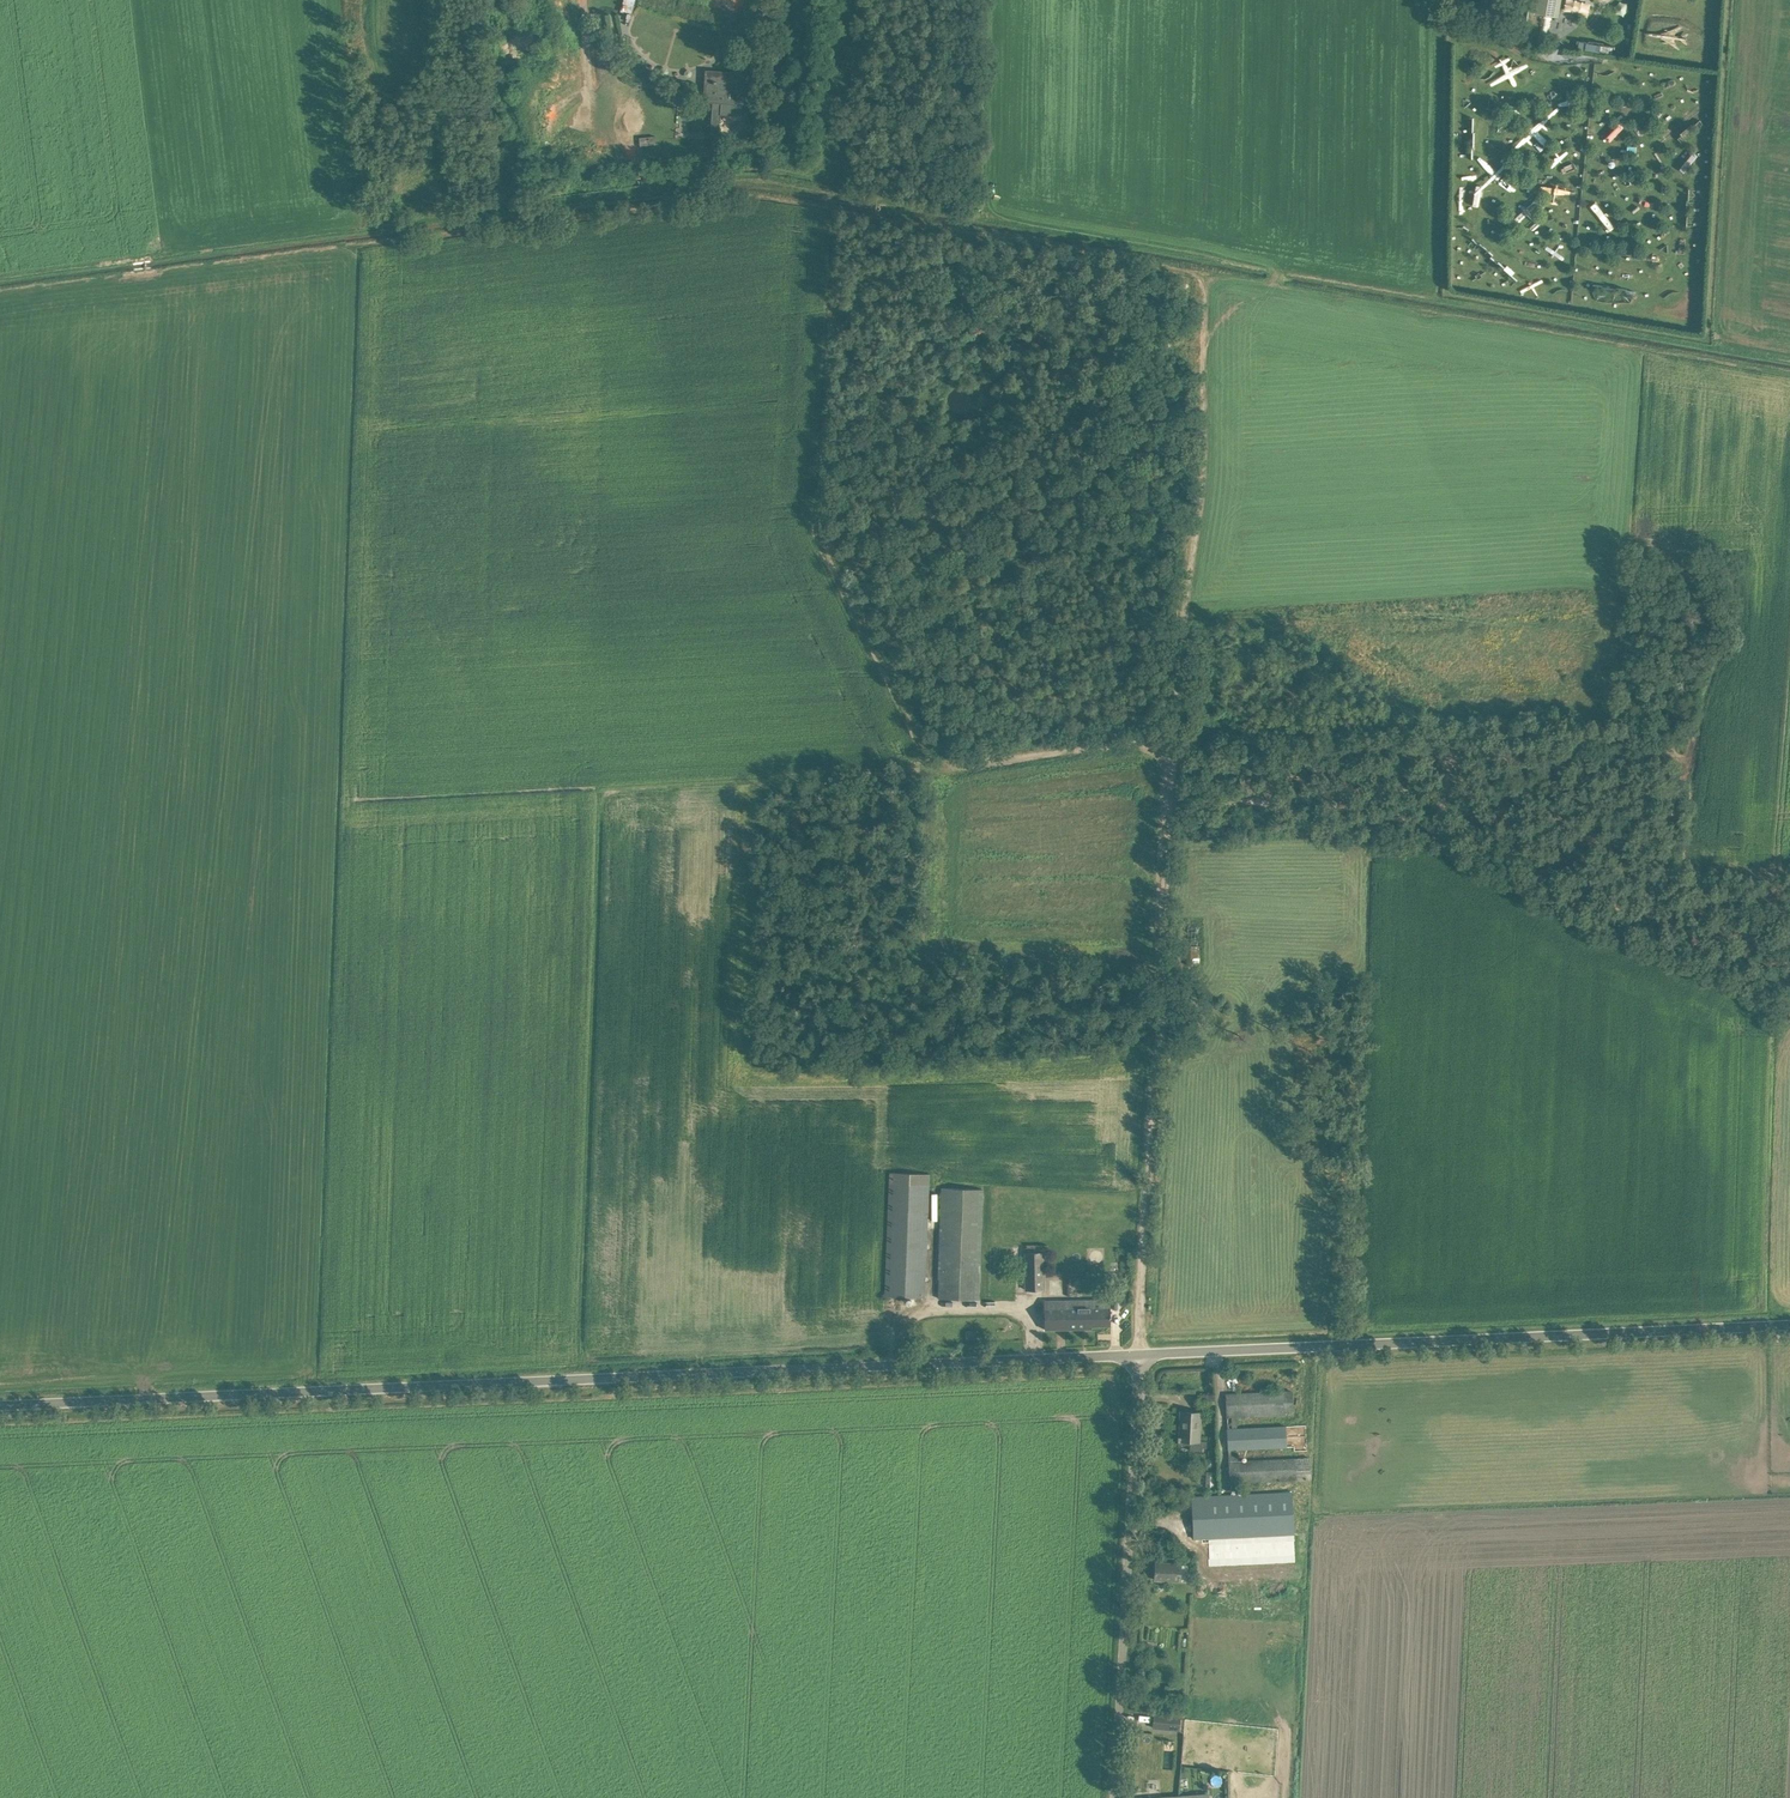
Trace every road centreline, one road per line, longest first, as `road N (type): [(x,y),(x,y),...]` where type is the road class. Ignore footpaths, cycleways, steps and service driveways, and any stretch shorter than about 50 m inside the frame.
road 1 (unclassified): [(0,1405),(1130,1357)]
road 2 (track): [(1130,1357),(1164,1002),(1172,748),(919,767)]
road 3 (unclassified): [(1130,1357),(1789,1325)]
road 4 (unclassified): [(1113,1797),(1130,1357)]

